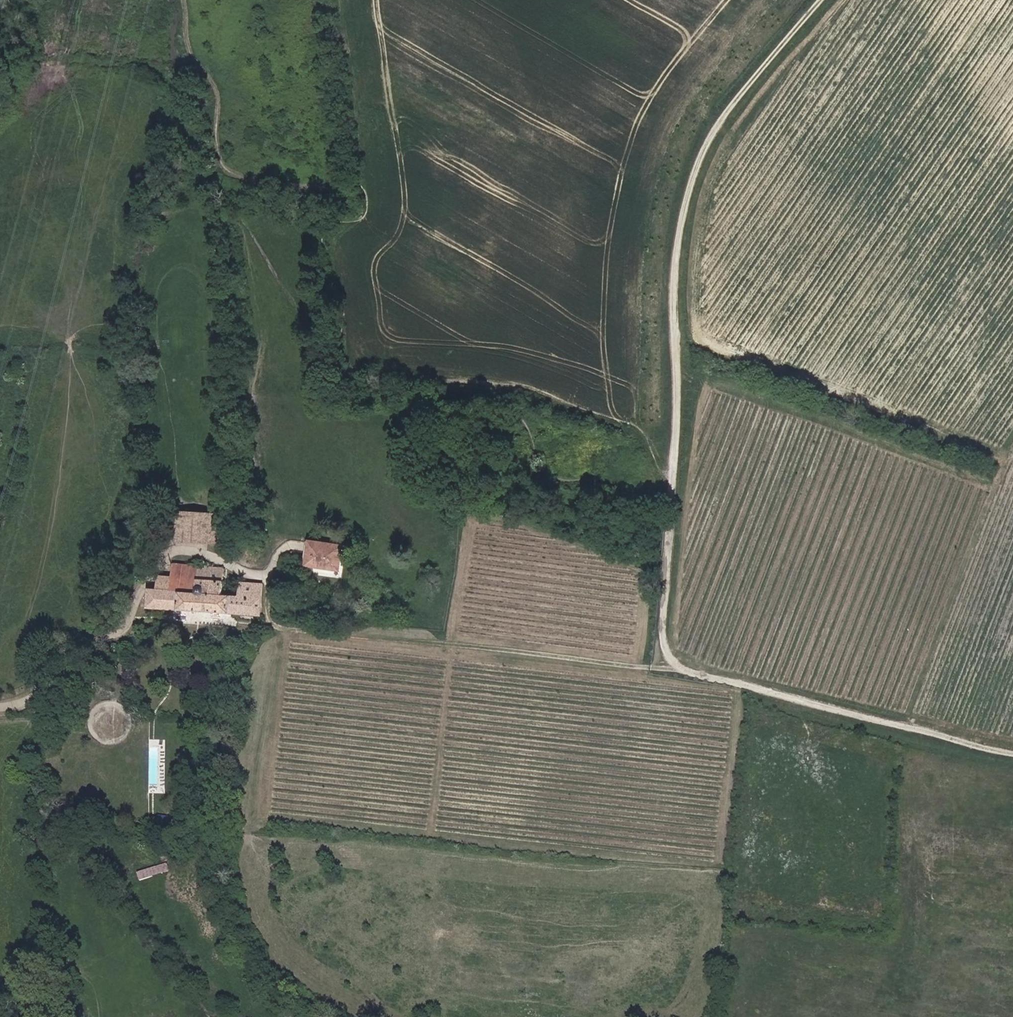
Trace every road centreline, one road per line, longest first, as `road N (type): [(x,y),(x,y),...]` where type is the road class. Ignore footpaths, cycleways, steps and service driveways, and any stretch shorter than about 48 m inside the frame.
road 1 (track): [(1012,756),(677,670),(665,642),(684,410),(677,333),(688,217),(708,145),(823,0)]

